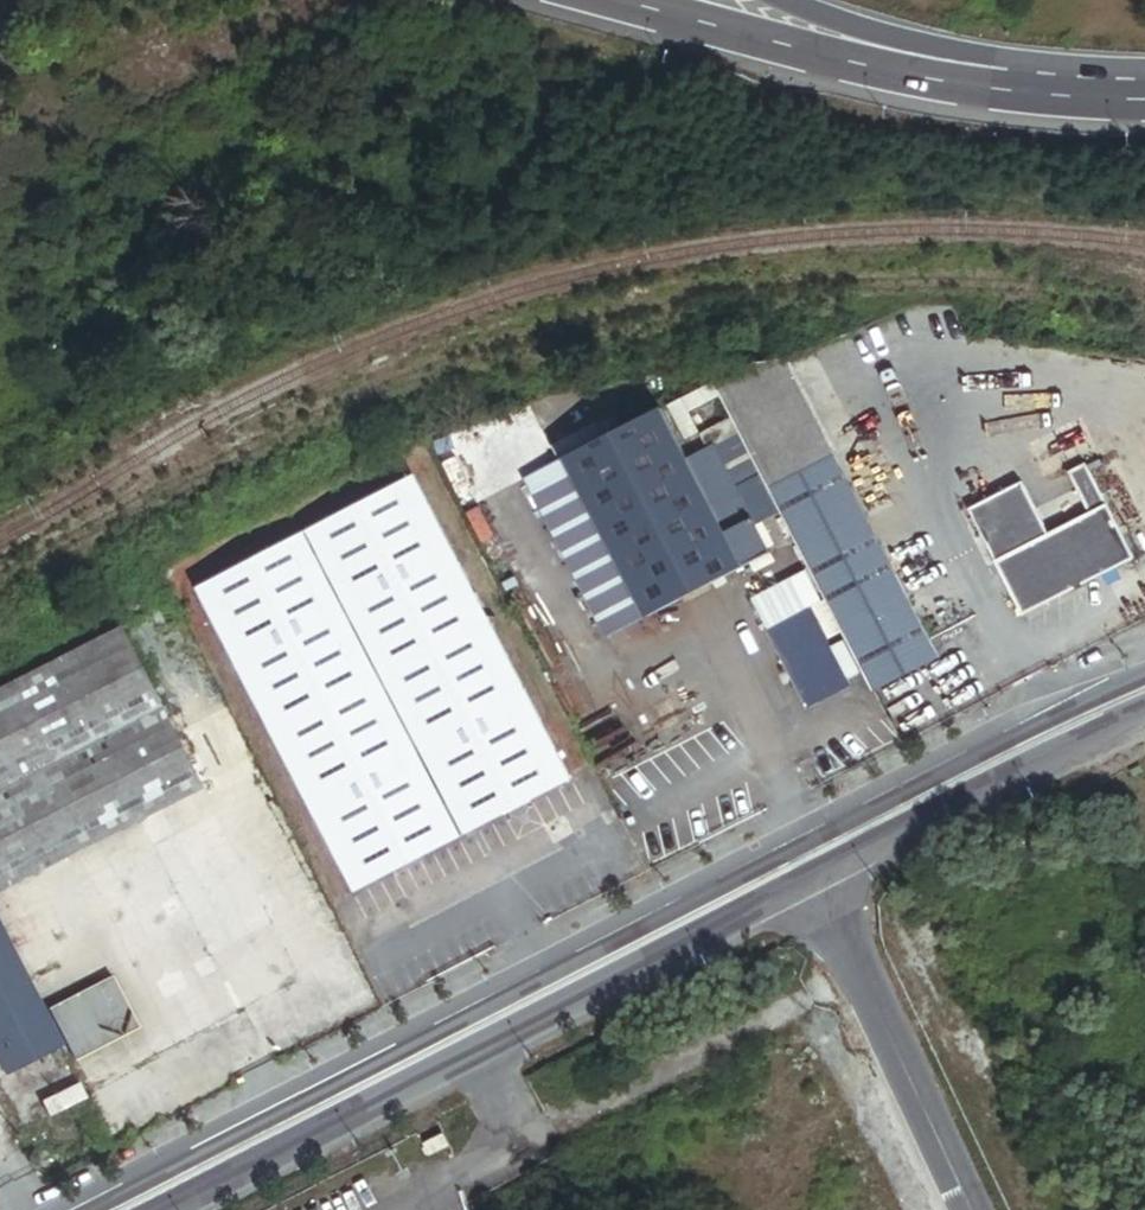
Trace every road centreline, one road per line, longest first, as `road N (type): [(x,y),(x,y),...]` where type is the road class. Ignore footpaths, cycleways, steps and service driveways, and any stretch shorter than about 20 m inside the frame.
road 1 (secondary): [(1144,695),(1050,734),(123,1209)]
road 2 (trunk): [(612,0),(720,29),(1008,81)]
road 3 (trunk): [(784,0),(1008,81)]
road 4 (trunk): [(1008,81),(1144,91)]

